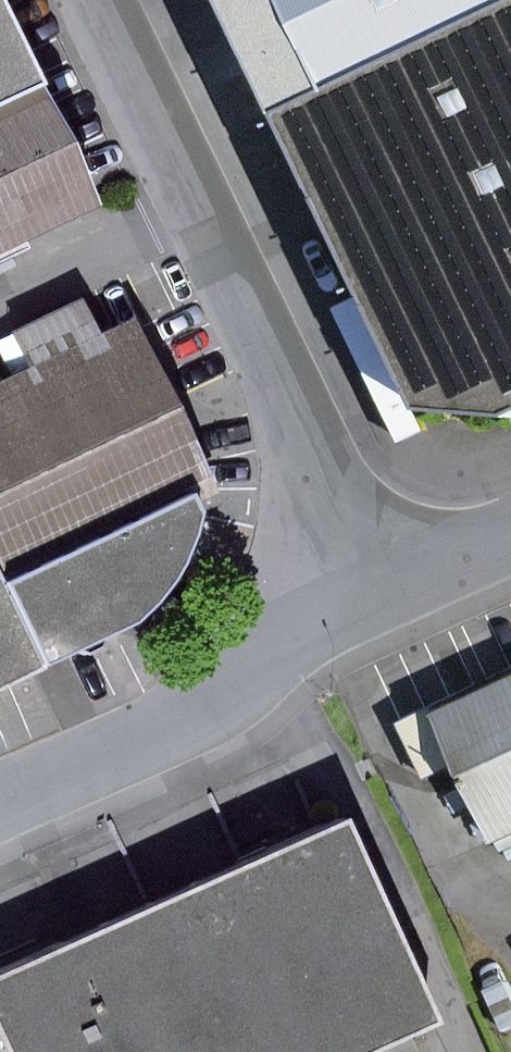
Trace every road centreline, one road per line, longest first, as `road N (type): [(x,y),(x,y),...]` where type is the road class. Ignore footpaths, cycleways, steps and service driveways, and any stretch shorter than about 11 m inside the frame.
road 1 (residential): [(388,589),(110,0)]
road 2 (residential): [(0,805),(183,723),(278,646),(388,589)]
road 3 (residential): [(388,589),(510,535)]

